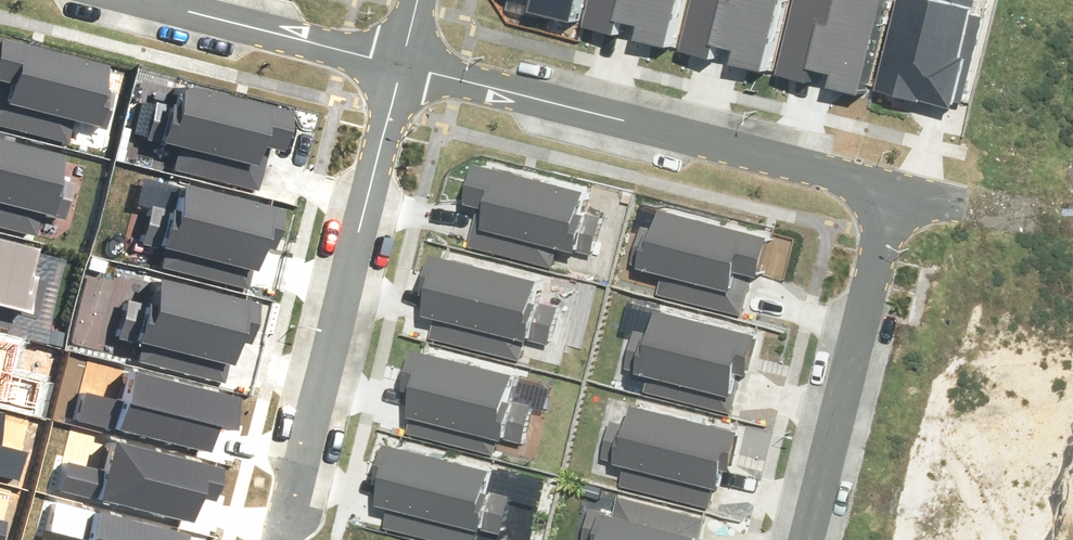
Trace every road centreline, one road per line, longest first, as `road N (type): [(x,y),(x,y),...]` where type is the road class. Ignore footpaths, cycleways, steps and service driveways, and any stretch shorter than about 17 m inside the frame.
road 1 (residential): [(403,66),(894,192)]
road 2 (residential): [(403,66),(285,539)]
road 3 (residential): [(894,192),(808,539)]
road 4 (residential): [(141,0),(403,66)]

